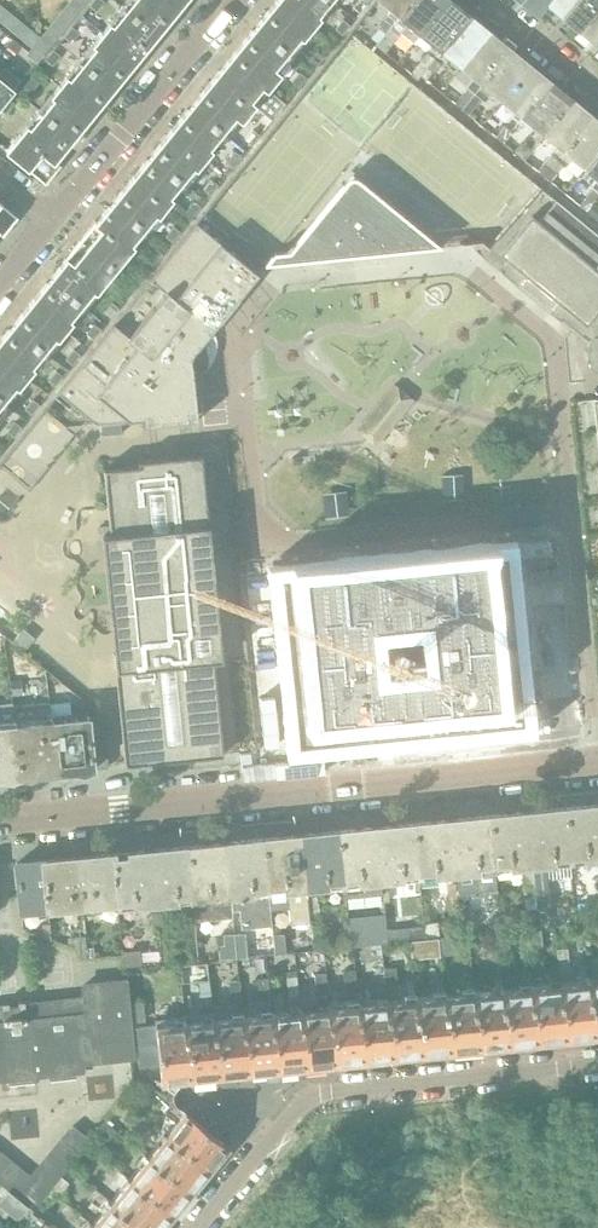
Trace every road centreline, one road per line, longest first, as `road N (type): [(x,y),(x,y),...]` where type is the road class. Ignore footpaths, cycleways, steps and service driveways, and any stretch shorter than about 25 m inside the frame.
road 1 (residential): [(597,761),(0,820)]
road 2 (residential): [(597,1068),(311,1103),(282,1125),(198,1227)]
road 3 (residential): [(52,218),(230,0)]
road 4 (residential): [(486,0),(597,92)]

